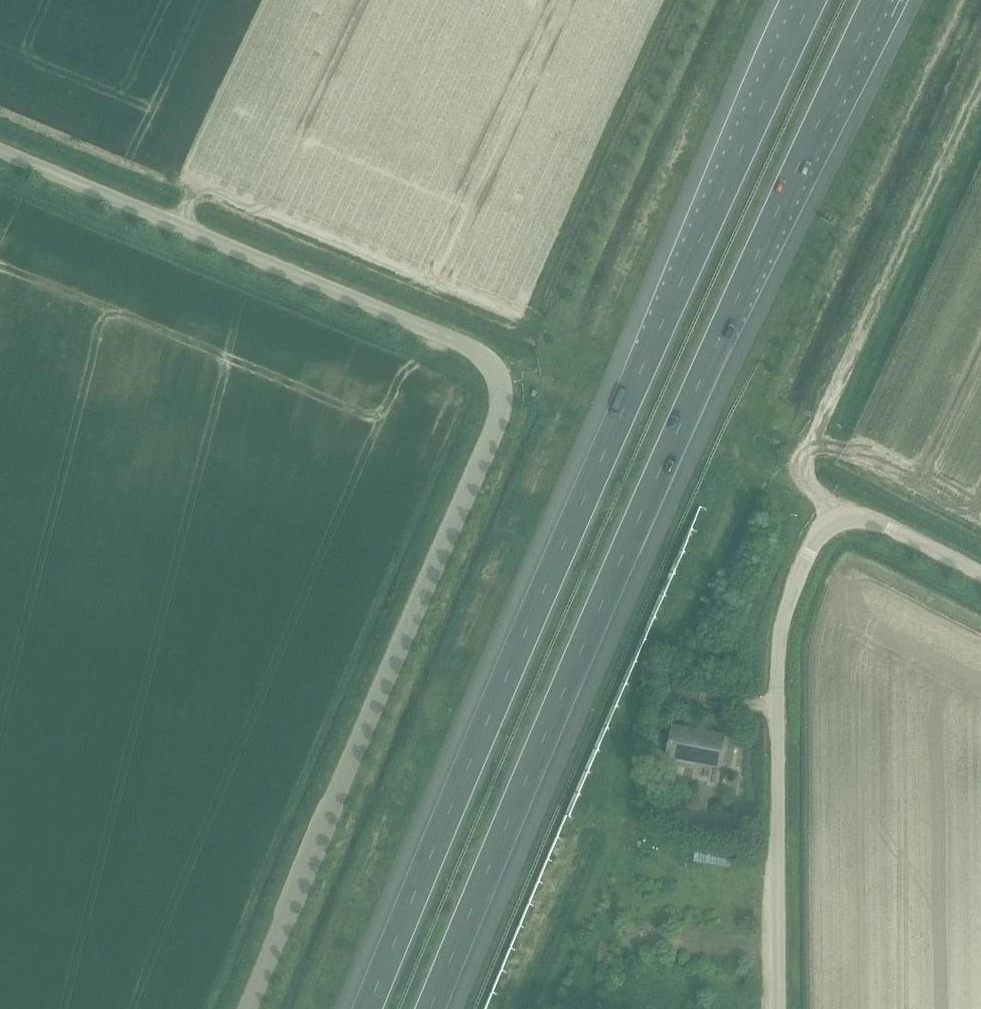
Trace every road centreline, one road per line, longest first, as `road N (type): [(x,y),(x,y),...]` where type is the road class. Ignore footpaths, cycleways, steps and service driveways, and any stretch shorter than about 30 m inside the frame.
road 1 (unclassified): [(247,1008),(498,418),(501,370),(473,346),(0,151)]
road 2 (motorway): [(432,1008),(722,336),(880,0)]
road 3 (motorway): [(815,0),(649,350),(368,1008)]
road 4 (unclassified): [(777,1008),(781,636),(811,549),(837,518)]
road 5 (track): [(837,518),(804,481),(804,463),(980,89)]
road 6 (unclassified): [(980,575),(876,521),(837,518)]

